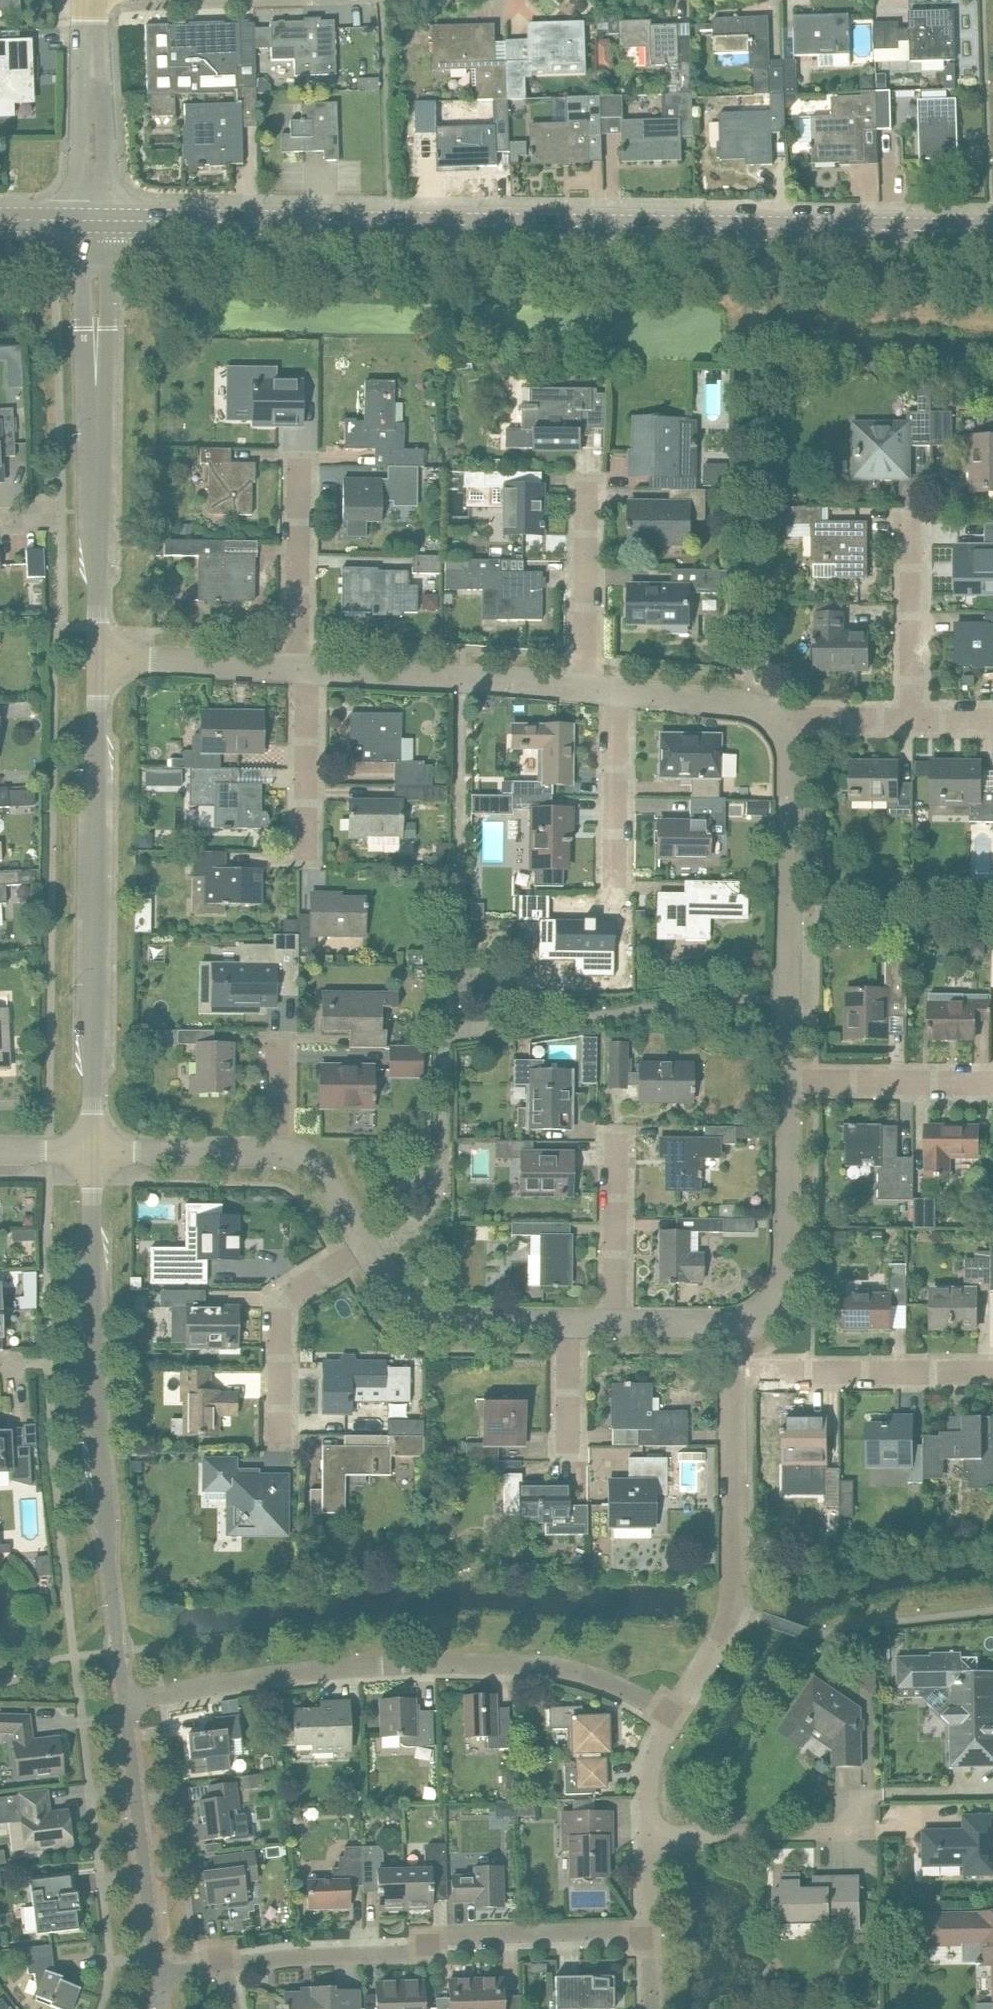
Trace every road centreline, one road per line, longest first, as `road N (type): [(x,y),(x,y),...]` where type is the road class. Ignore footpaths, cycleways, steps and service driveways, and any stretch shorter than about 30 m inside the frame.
road 1 (tertiary): [(93,212),(992,221)]
road 2 (residential): [(671,1714),(606,1681),(511,1663),(324,1669),(125,1702)]
road 3 (residential): [(125,1702),(90,1350),(92,1151)]
road 4 (residential): [(92,1151),(98,656)]
road 5 (residential): [(98,656),(93,212)]
road 6 (residential): [(650,1929),(447,1934),(407,1955),(225,1967)]
road 7 (residential): [(776,723),(790,775),(787,1081)]
road 8 (residential): [(671,1714),(733,1606),(732,1371)]
road 9 (residential): [(158,1978),(125,1702)]
road 10 (residential): [(306,669),(583,689)]
road 11 (residential): [(787,1081),(780,1293),(759,1315),(731,1320)]
road 12 (residential): [(732,1371),(992,1370)]
road 13 (residential): [(648,1834),(834,1830),(864,1820),(864,1798)]
road 14 (residential): [(569,1323),(430,1320),(394,1293),(366,1247)]
road 15 (residential): [(279,1437),(280,1301),(366,1247)]
road 16 (residential): [(93,212),(90,0)]
road 17 (residential): [(296,668),(298,462)]
road 18 (residential): [(913,719),(912,513)]
road 19 (residential): [(992,1083),(787,1081)]
road 20 (residential): [(583,689),(586,486)]
road 21 (residential): [(98,656),(296,668)]
road 22 (residential): [(615,882),(616,692)]
road 23 (residential): [(306,856),(306,669)]
road 24 (residential): [(277,1152),(92,1151)]
road 25 (residential): [(615,1323),(616,1141)]
road 26 (residential): [(616,692),(732,704),(776,723)]
road 27 (residential): [(913,719),(776,723)]
road 28 (residential): [(366,1247),(322,1175),(277,1152)]
road 29 (residential): [(568,1450),(569,1323)]
road 30 (residential): [(648,1834),(649,1773),(671,1714)]

